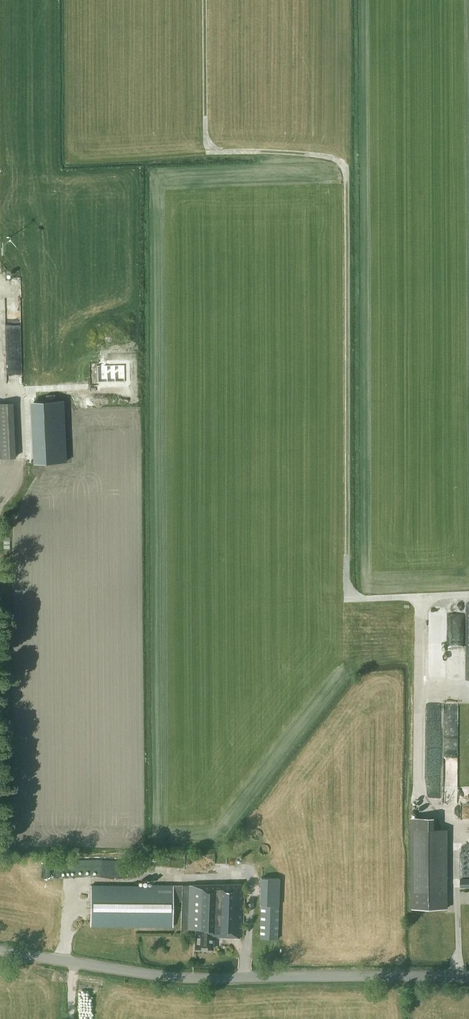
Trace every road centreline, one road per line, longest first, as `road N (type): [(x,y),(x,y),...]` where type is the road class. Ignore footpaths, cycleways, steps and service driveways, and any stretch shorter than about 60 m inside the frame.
road 1 (tertiary): [(468,977),(170,977),(0,950)]

